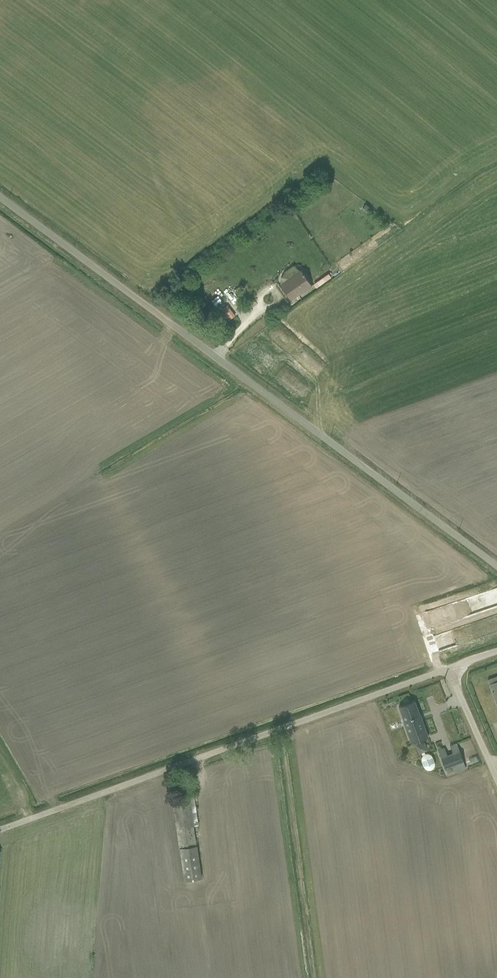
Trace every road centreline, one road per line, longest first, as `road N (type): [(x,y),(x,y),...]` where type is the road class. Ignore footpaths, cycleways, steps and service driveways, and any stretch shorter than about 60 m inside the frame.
road 1 (unclassified): [(496,566),(0,197)]
road 2 (unclassified): [(450,668),(0,829)]

